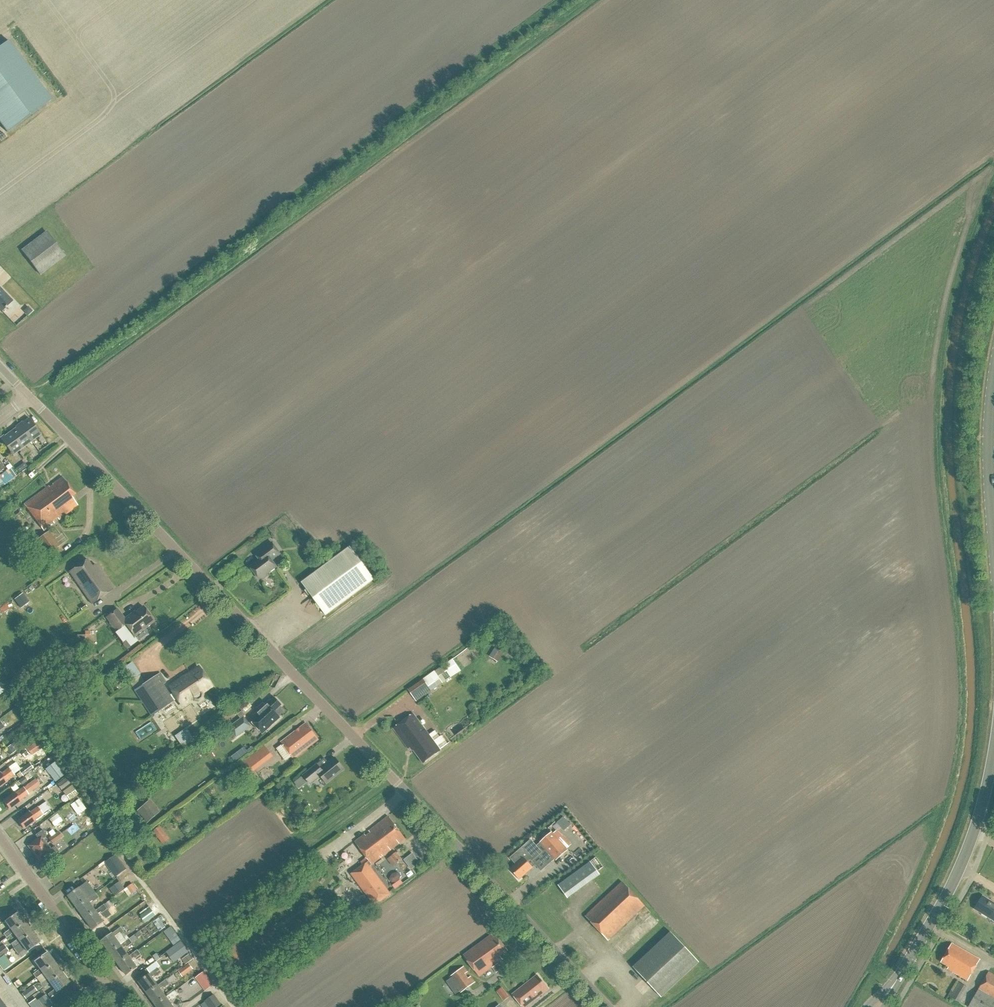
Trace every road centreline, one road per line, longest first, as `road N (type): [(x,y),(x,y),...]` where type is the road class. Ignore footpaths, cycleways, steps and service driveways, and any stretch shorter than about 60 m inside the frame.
road 1 (unclassified): [(609,1006),(30,399)]
road 2 (secondary): [(896,977),(975,828),(993,751)]
road 3 (residential): [(103,977),(0,836)]
road 4 (secondary): [(993,535),(993,392)]

